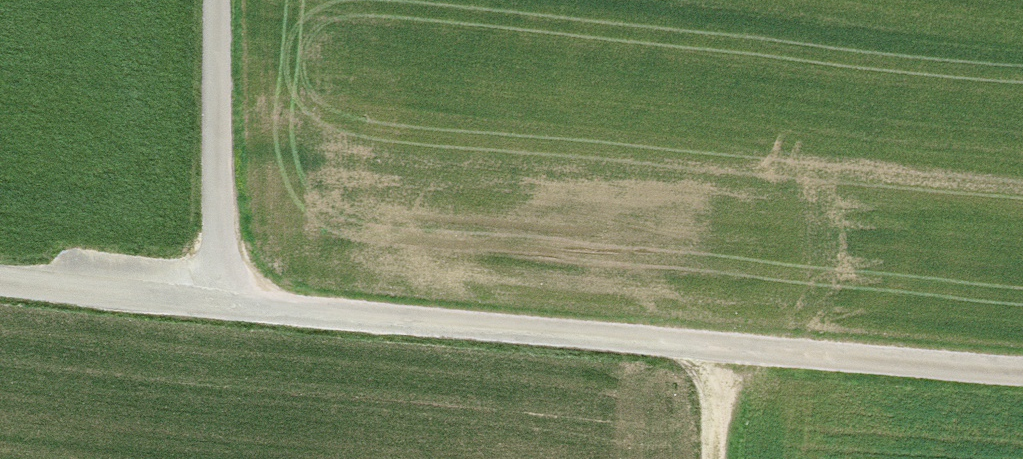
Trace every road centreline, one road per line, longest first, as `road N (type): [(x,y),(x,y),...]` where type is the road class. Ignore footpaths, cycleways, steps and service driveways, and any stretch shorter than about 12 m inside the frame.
road 1 (unclassified): [(0,281),(1022,378)]
road 2 (track): [(218,302),(221,0)]

